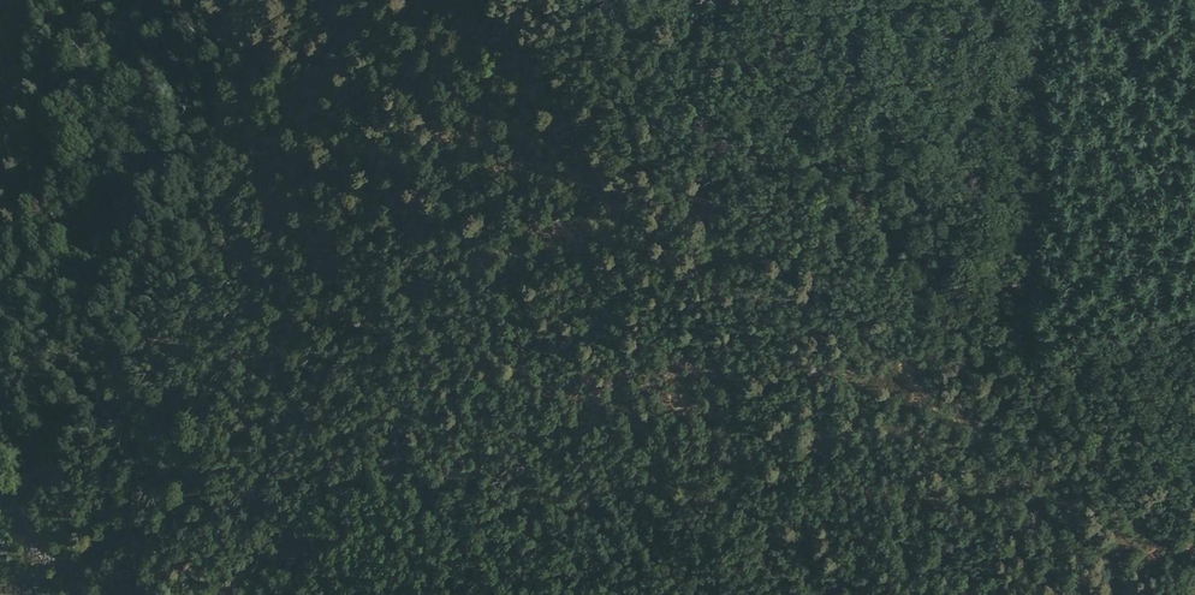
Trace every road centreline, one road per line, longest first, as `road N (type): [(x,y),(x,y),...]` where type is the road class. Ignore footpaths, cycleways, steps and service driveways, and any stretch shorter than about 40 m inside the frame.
road 1 (track): [(1194,291),(1011,356),(973,388),(980,452),(1173,594)]
road 2 (track): [(90,0),(72,108),(0,298)]
road 3 (track): [(0,364),(154,594)]

